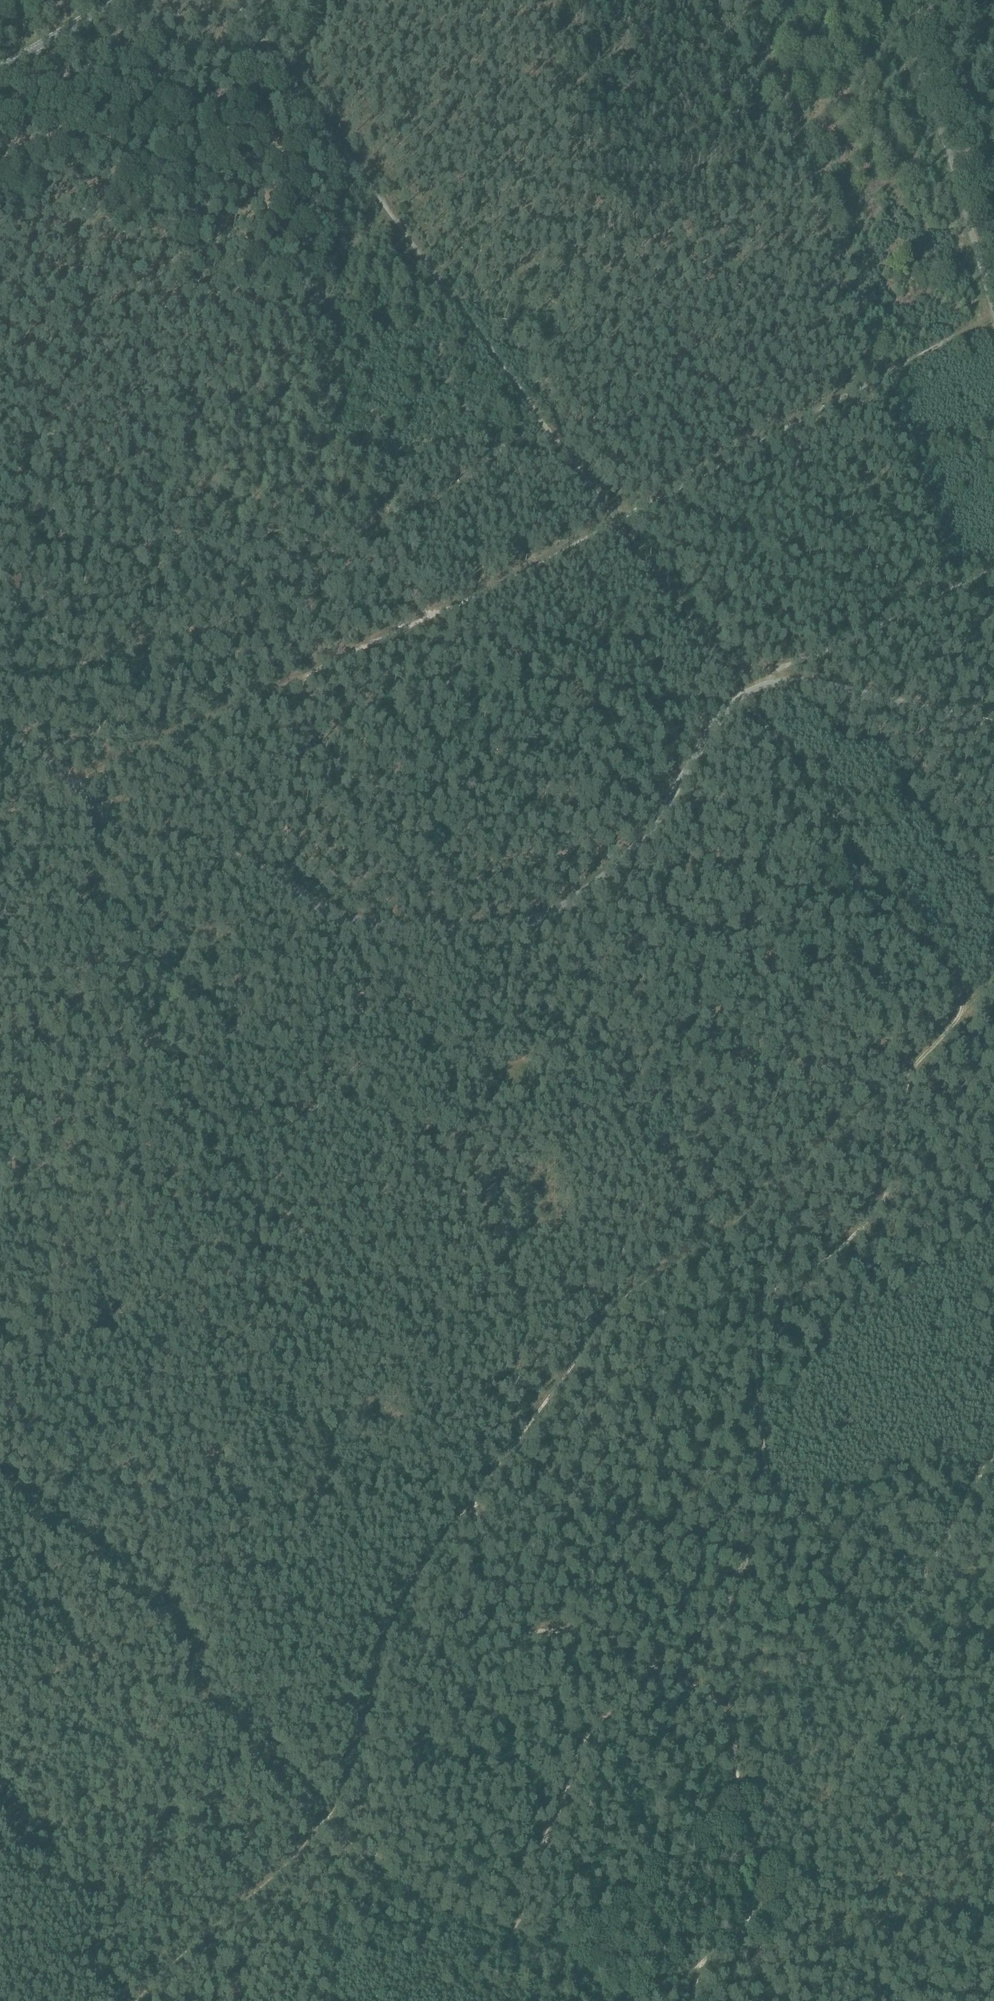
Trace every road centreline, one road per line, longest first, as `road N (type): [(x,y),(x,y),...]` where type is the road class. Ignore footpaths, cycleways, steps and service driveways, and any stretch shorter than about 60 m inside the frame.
road 1 (unclassified): [(993,728),(868,691),(789,682),(744,694),(719,712),(656,828),(579,905),(481,932),(357,921),(325,909),(285,869),(242,849),(143,843),(115,831),(77,783),(21,738),(0,731)]
road 2 (track): [(905,1074),(826,1158),(662,1270),(593,1330),(388,1640),(327,1821)]
road 3 (track): [(618,519),(0,817)]
road 4 (track): [(327,1821),(176,1605),(0,1466)]
road 5 (track): [(993,312),(618,519)]
road 6 (track): [(993,304),(910,0)]
road 7 (track): [(993,575),(767,685)]
road 8 (track): [(765,1498),(913,1592)]
road 9 (track): [(993,1442),(952,1537),(913,1592)]
road 10 (tertiary): [(0,73),(119,0)]

